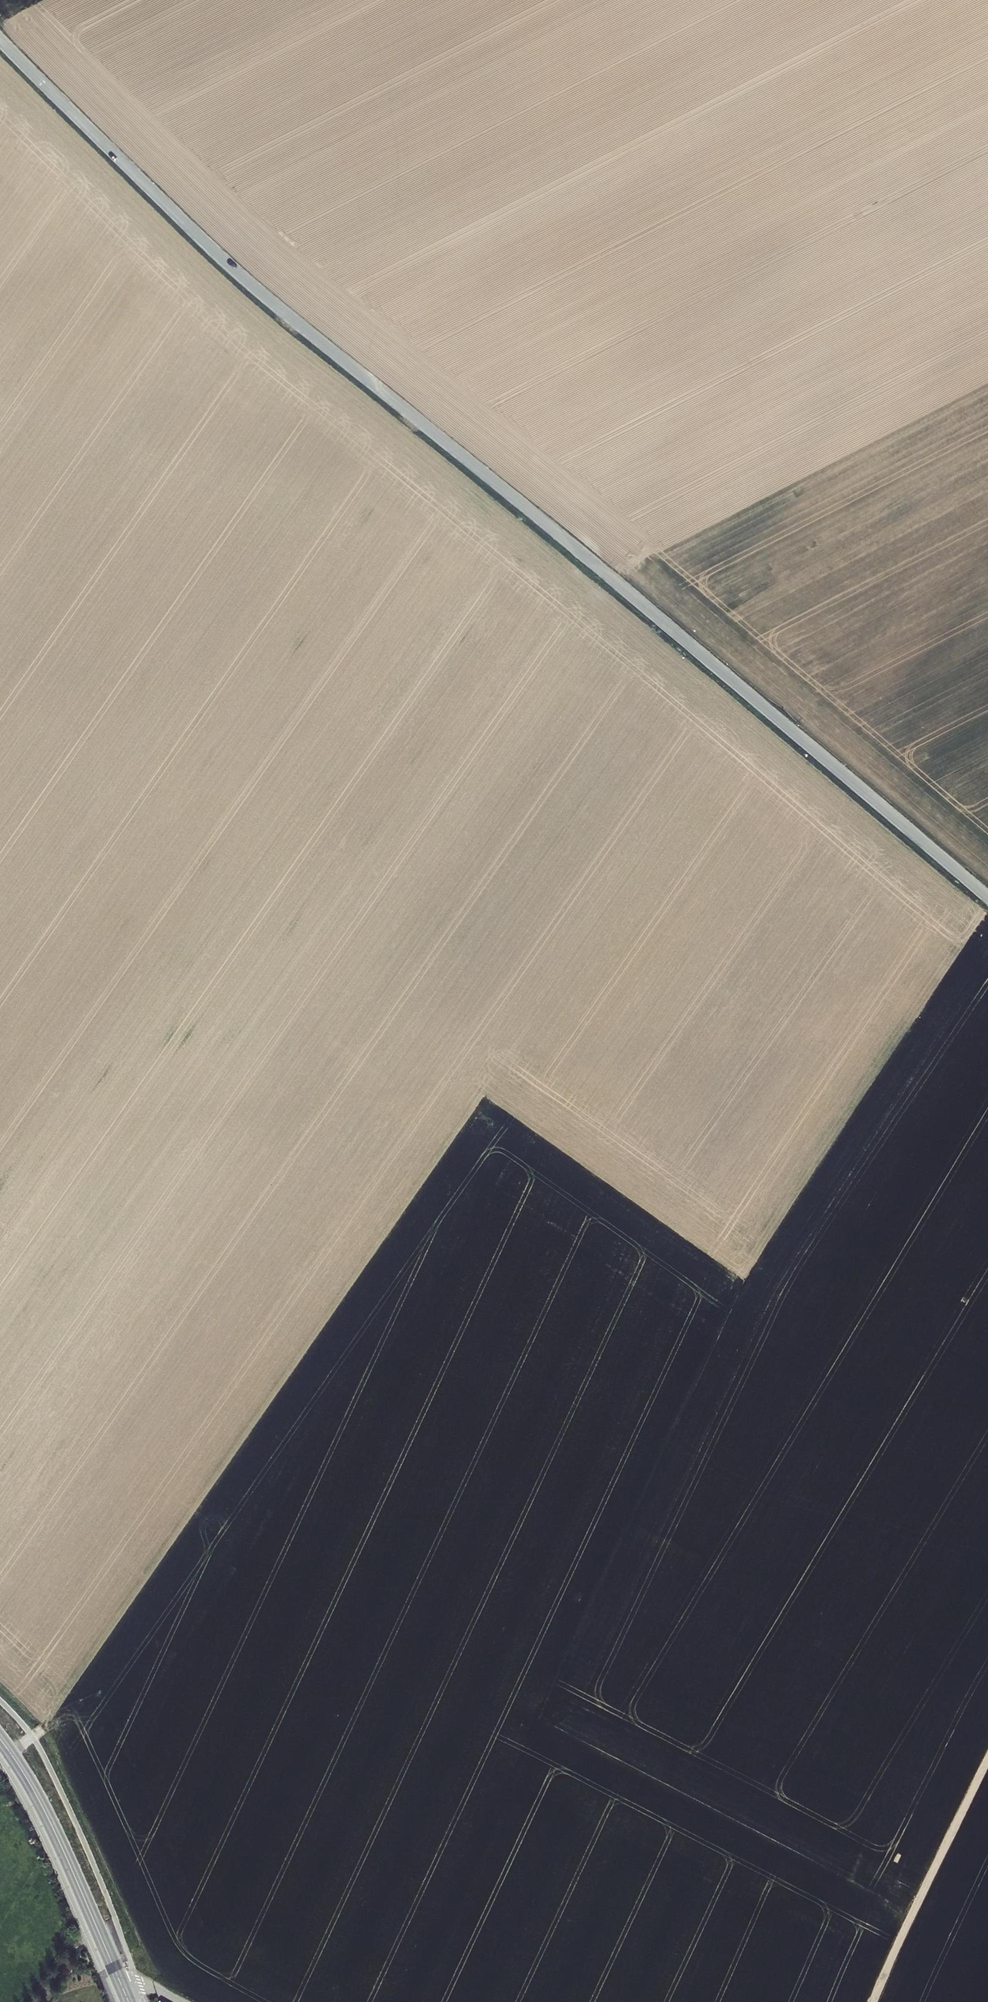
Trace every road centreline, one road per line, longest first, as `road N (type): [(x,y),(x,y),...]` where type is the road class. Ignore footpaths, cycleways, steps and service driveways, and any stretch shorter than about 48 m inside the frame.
road 1 (unclassified): [(0,40),(274,304),(987,897)]
road 2 (secondary): [(129,2001),(45,1811),(0,1738)]
road 3 (track): [(879,2001),(987,1751)]

